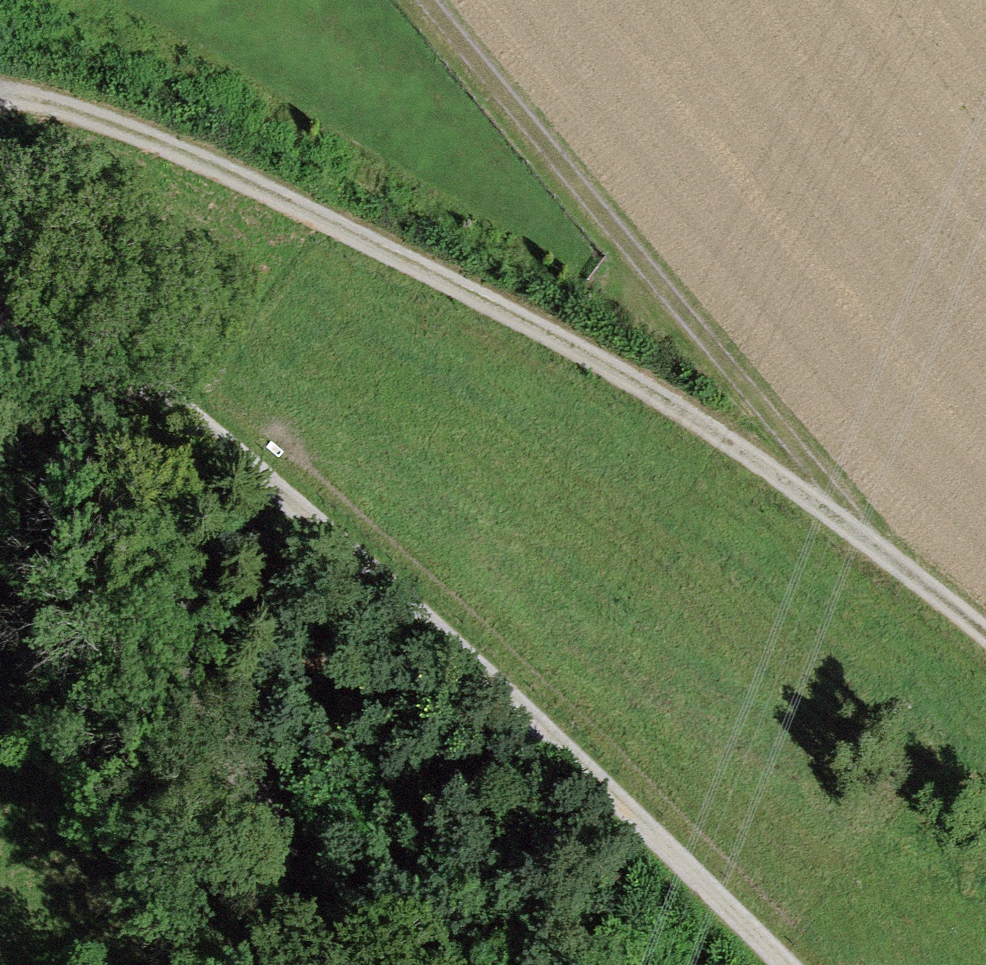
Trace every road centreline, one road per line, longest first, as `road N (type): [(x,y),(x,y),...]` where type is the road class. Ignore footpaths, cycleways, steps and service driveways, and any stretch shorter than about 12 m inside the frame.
road 1 (track): [(0,249),(546,719),(790,964)]
road 2 (track): [(0,85),(39,92),(631,378),(922,588)]
road 3 (track): [(426,0),(835,491),(922,588),(985,643)]
road 4 (unclassified): [(0,303),(286,964)]

